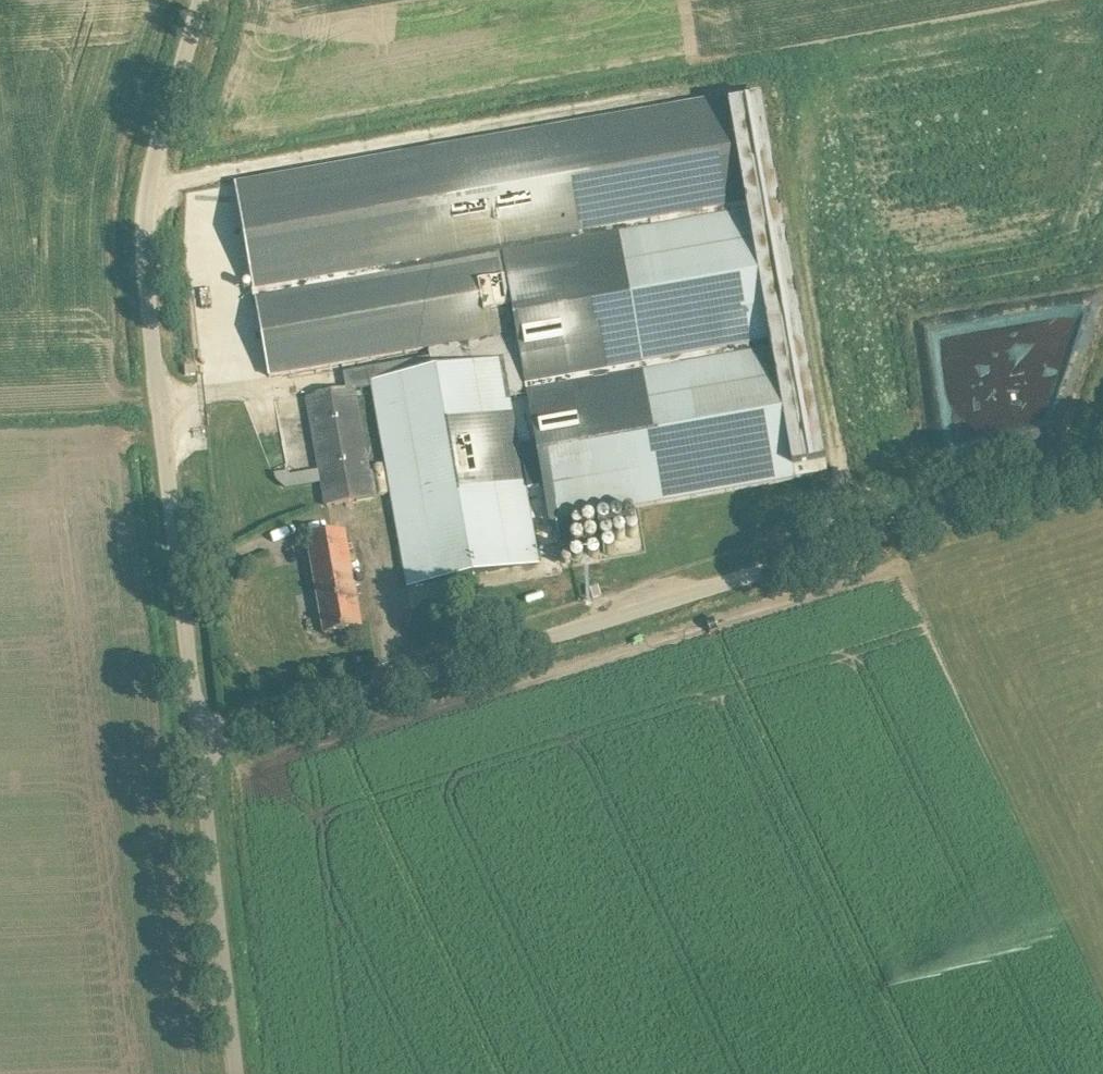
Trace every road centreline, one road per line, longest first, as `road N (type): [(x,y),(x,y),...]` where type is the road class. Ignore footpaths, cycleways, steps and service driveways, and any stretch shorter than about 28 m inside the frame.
road 1 (unclassified): [(204,731),(1102,456)]
road 2 (unclassified): [(204,731),(151,209),(208,0)]
road 3 (unclassified): [(243,1073),(204,731)]

